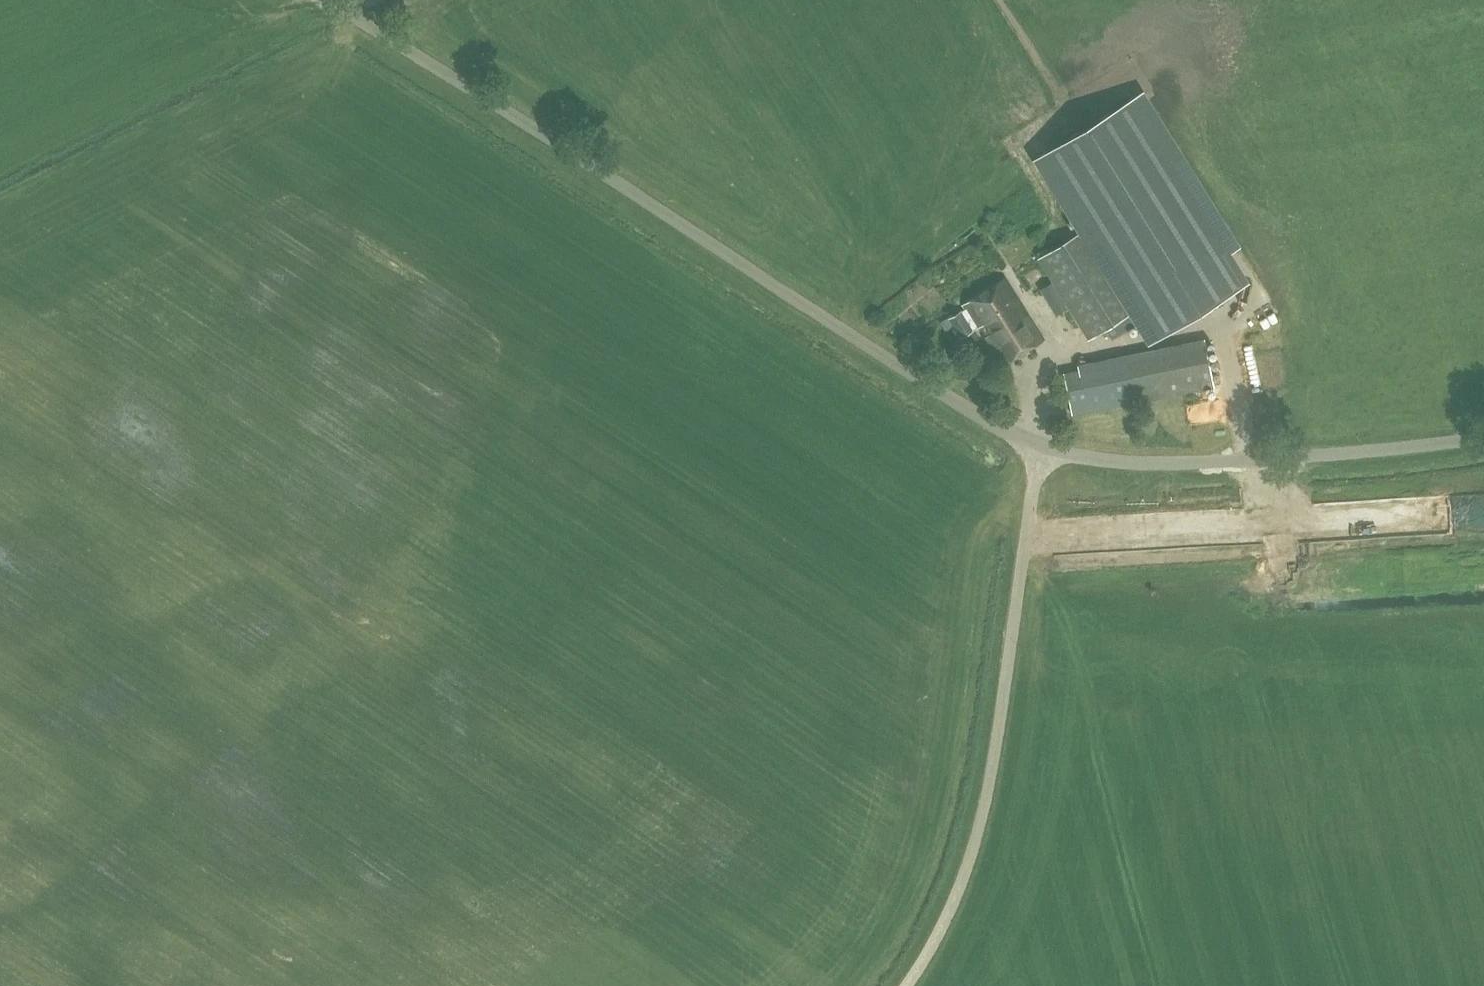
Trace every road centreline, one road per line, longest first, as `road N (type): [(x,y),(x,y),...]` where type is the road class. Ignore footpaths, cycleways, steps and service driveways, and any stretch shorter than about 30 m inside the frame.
road 1 (unclassified): [(1040,445),(993,424),(326,0)]
road 2 (unclassified): [(906,985),(952,910),(981,825),(1040,445)]
road 3 (unclassified): [(1040,445),(1142,463),(1245,461),(1483,436)]

